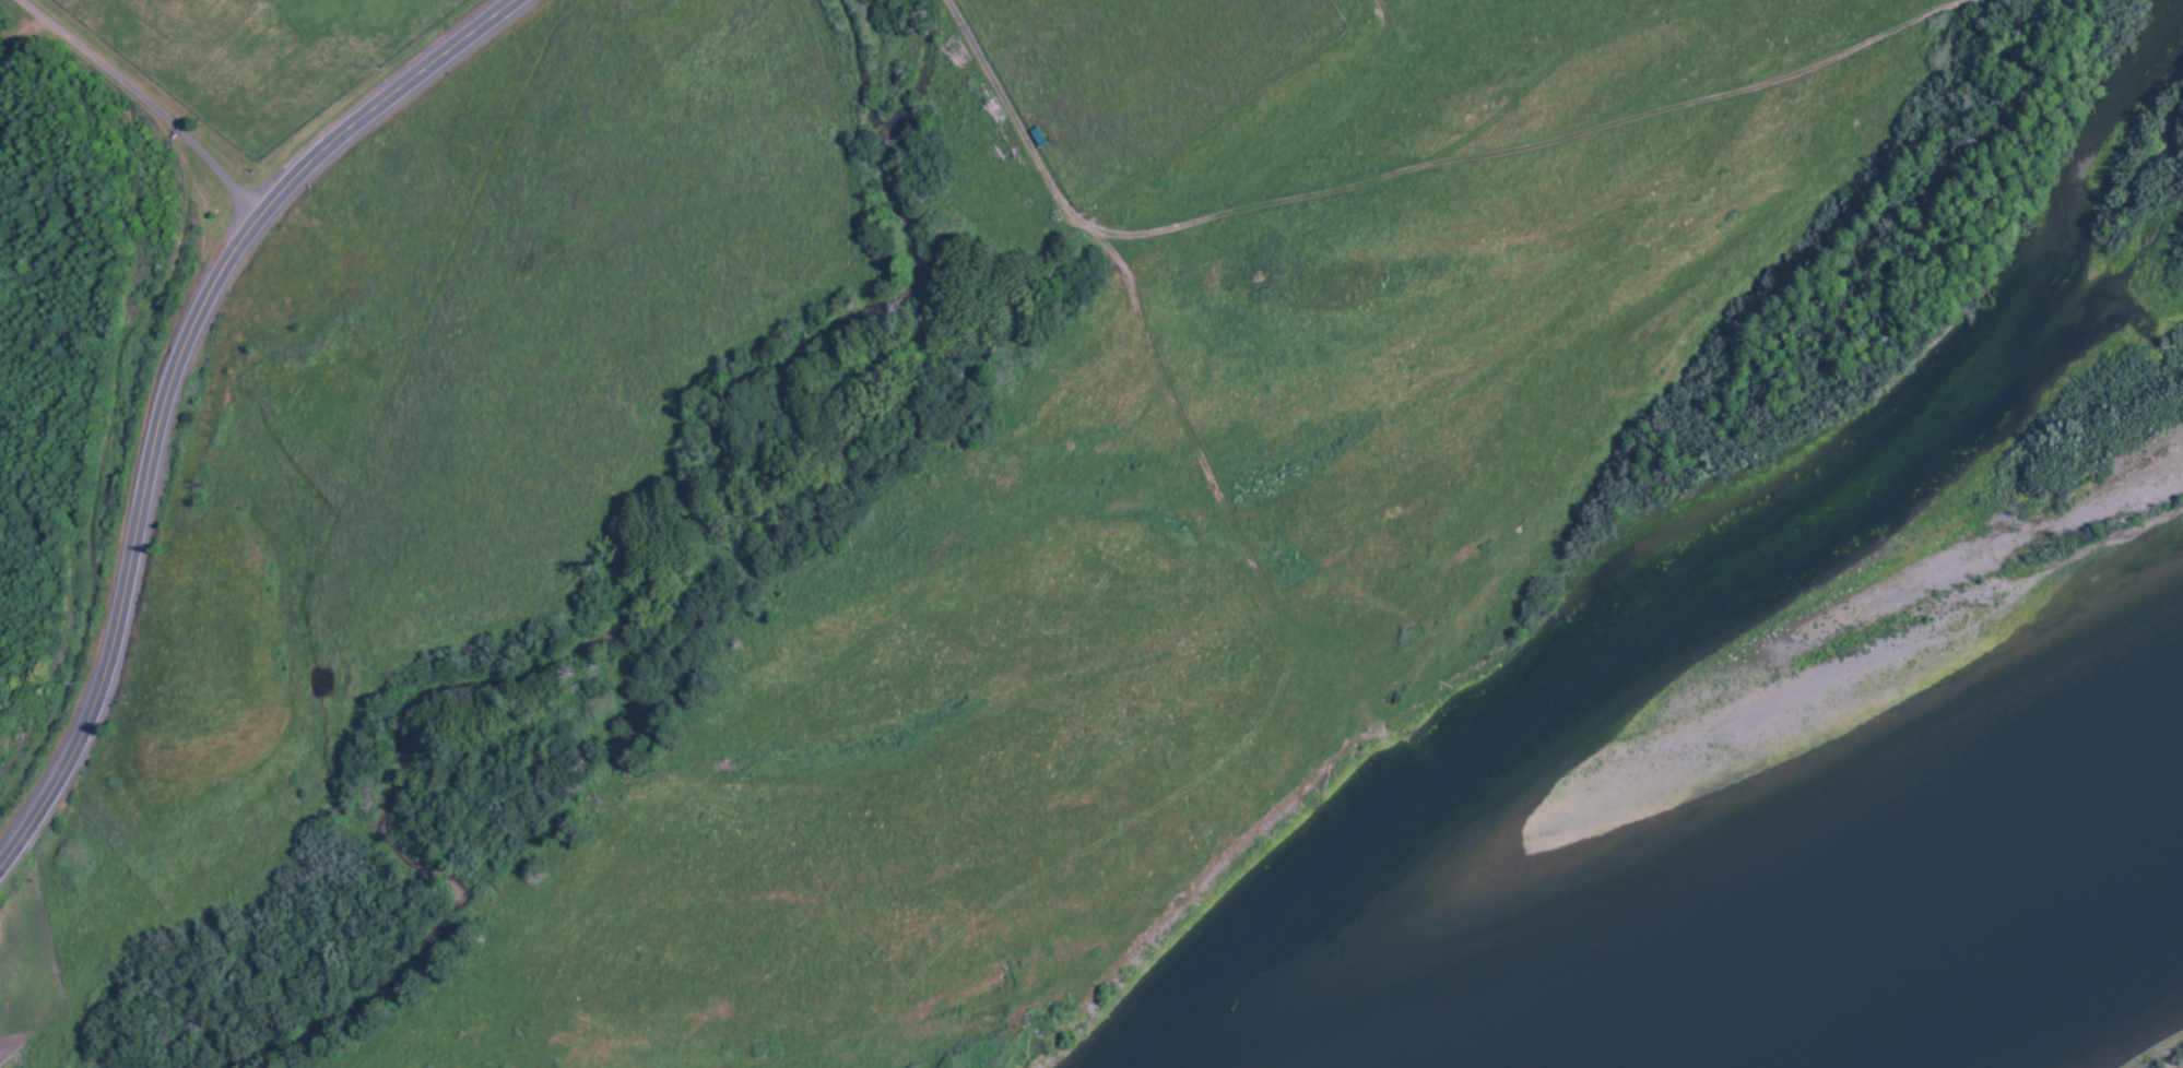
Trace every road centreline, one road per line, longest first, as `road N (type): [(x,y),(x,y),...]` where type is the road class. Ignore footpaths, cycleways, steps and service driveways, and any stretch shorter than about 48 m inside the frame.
road 1 (secondary): [(0,859),(102,679),(142,463),(203,297),(249,203),(508,0)]
road 2 (residential): [(249,203),(38,0)]

